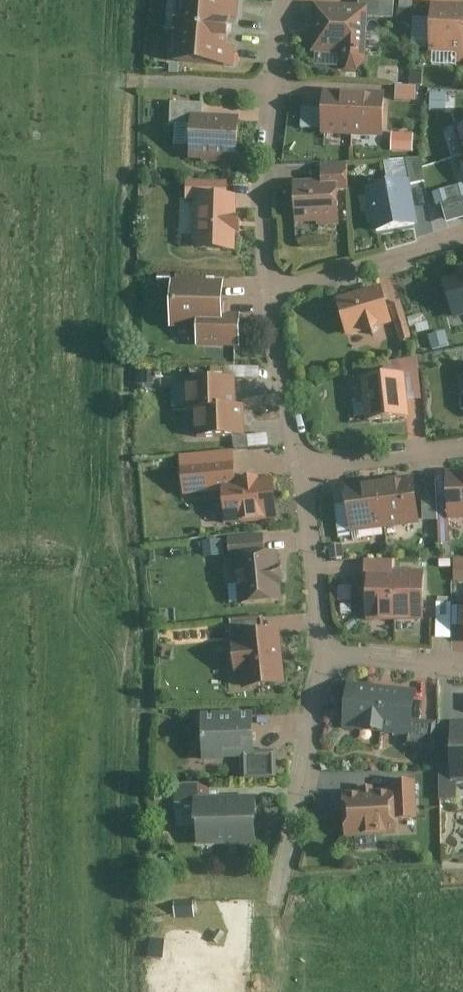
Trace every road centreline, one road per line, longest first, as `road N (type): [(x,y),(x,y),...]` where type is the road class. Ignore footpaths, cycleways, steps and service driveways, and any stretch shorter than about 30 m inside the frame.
road 1 (residential): [(278,904),(324,654)]
road 2 (residential): [(269,296),(274,86)]
road 3 (residential): [(269,296),(462,235)]
road 4 (residential): [(324,654),(302,468)]
road 5 (residential): [(302,468),(269,296)]
road 6 (residential): [(302,468),(462,449)]
road 7 (residential): [(462,670),(324,654)]
road 8 (residential): [(137,79),(274,86)]

